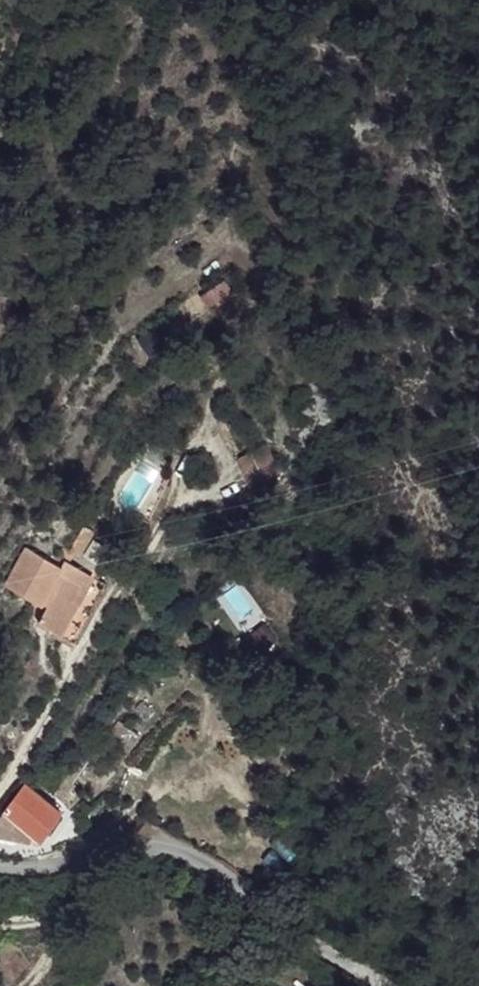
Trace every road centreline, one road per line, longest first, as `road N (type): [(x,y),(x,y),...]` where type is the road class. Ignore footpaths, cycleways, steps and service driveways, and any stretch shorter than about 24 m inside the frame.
road 1 (residential): [(0,864),(35,869),(159,840),(177,843),(383,985)]

